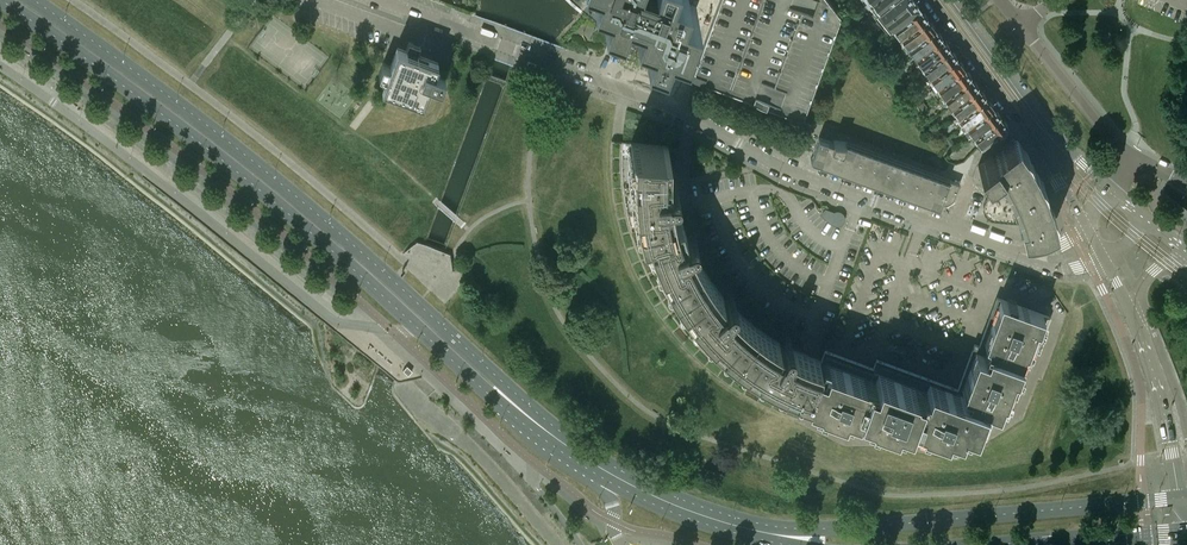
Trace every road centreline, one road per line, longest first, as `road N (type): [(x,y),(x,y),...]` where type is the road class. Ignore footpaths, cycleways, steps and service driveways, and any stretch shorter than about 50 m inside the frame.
road 1 (residential): [(1001,246),(783,167),(671,108),(380,0)]
road 2 (primary): [(511,402),(494,376),(344,236),(33,0)]
road 3 (primary): [(1,0),(187,132),(421,329)]
road 4 (unclassified): [(0,69),(184,199),(337,322),(421,329)]
road 5 (primary): [(1179,497),(786,536)]
road 6 (primary): [(511,402),(632,485),(786,536)]
road 7 (tertiary): [(1123,300),(1150,367),(1179,497)]
road 8 (residential): [(1139,160),(1022,27)]
road 9 (tertiary): [(1048,141),(946,0)]
road 10 (primary): [(1043,544),(1186,534)]

